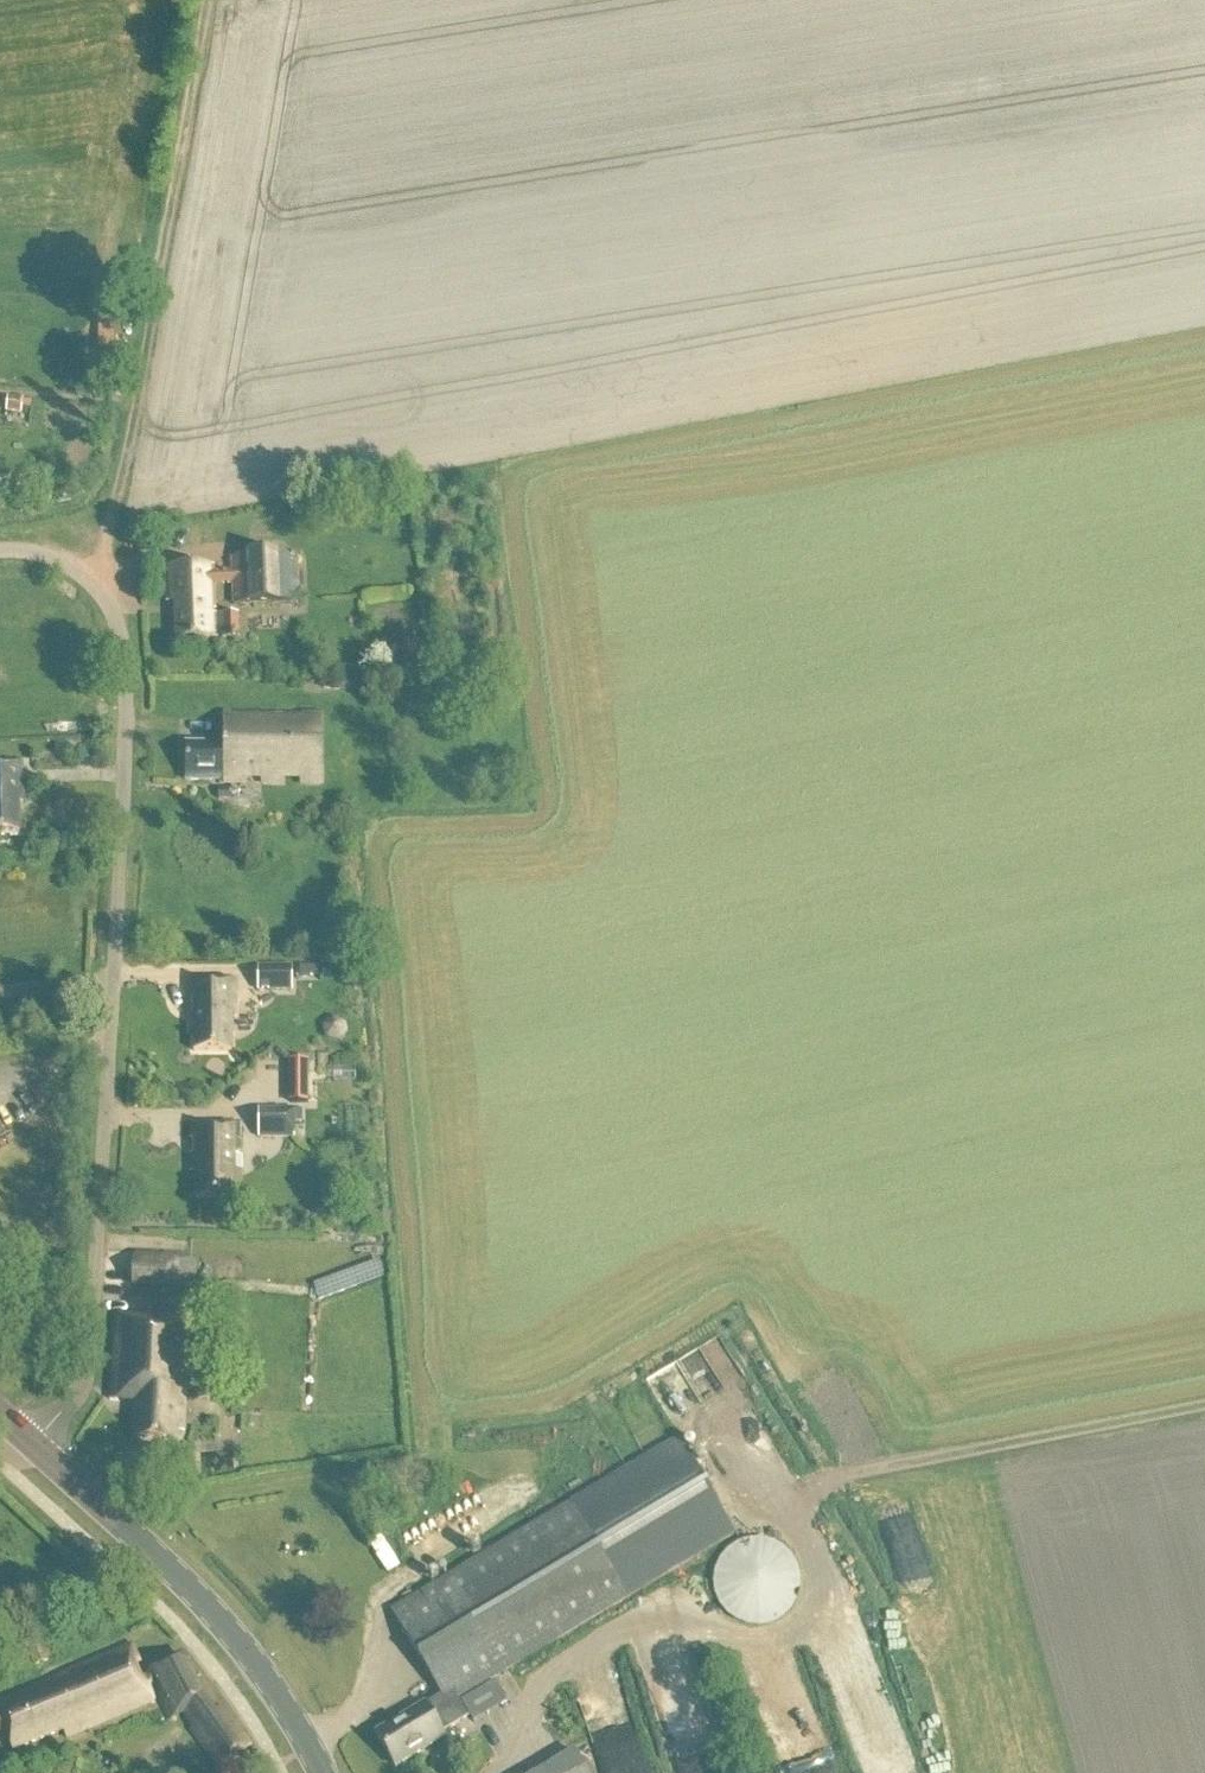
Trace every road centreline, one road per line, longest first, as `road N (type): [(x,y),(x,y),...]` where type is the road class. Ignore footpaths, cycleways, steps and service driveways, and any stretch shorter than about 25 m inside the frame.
road 1 (unclassified): [(32,1442),(88,1375),(124,649),(108,607),(86,580),(38,555),(0,553)]
road 2 (track): [(203,0),(141,385),(107,535),(86,580)]
road 3 (secondary): [(319,1772),(232,1634),(32,1442)]
road 4 (track): [(120,1525),(151,1503),(288,1475),(478,1452)]

